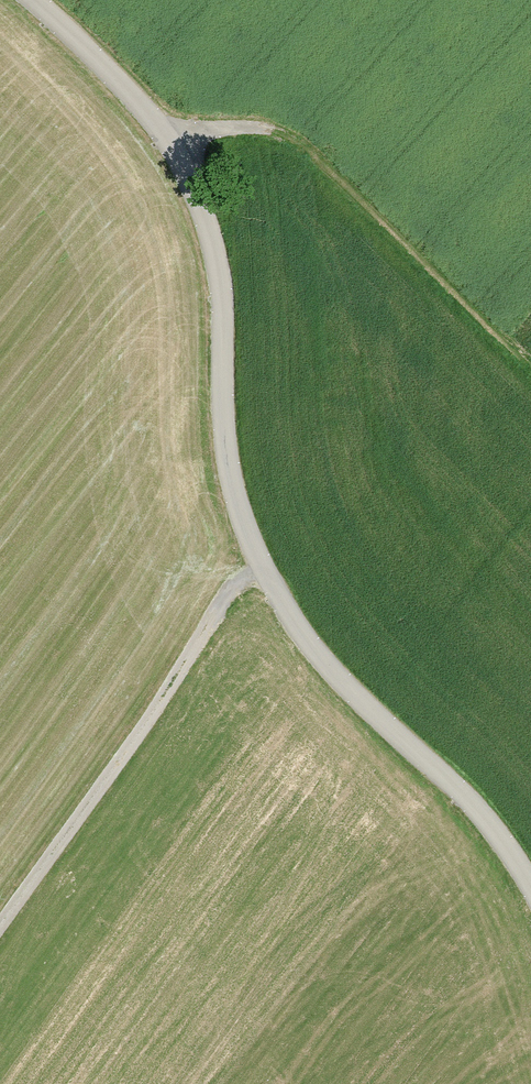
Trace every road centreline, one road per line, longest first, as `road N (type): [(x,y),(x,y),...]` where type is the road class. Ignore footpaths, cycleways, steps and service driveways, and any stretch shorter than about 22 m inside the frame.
road 1 (residential): [(31,0),(168,135),(191,178),(212,231),(220,283),(224,433),(269,586),(342,682),(483,814),(530,896)]
road 2 (track): [(530,368),(372,212),(278,134),(168,135)]
road 3 (track): [(263,564),(238,587),(0,928)]

